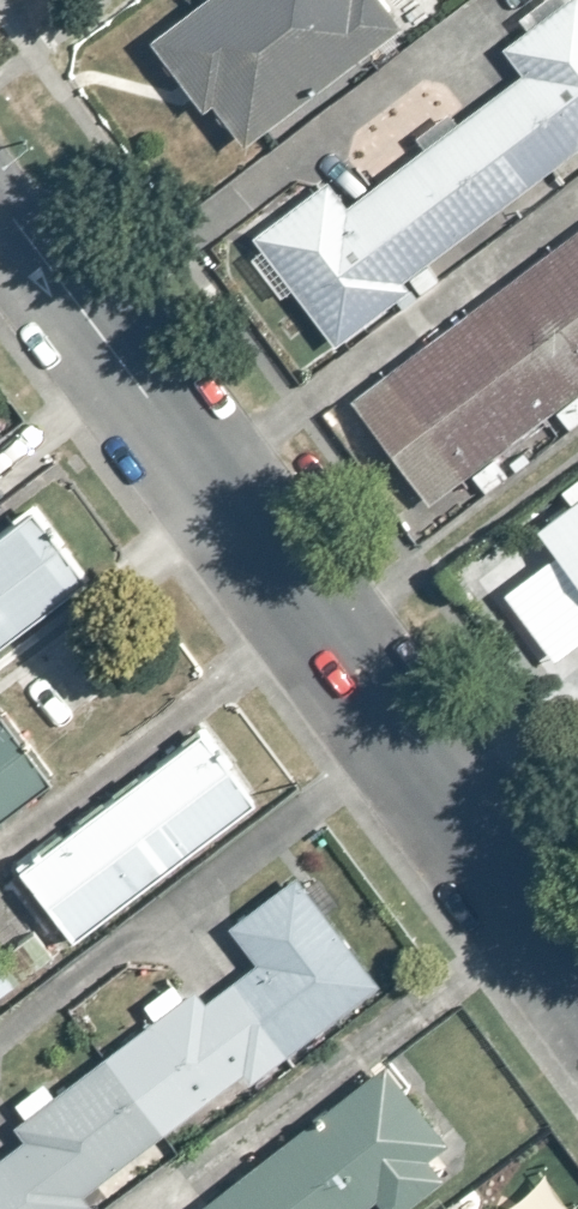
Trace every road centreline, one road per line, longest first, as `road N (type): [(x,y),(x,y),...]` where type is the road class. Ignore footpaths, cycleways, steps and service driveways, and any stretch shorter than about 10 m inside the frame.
road 1 (residential): [(0,213),(577,984)]

